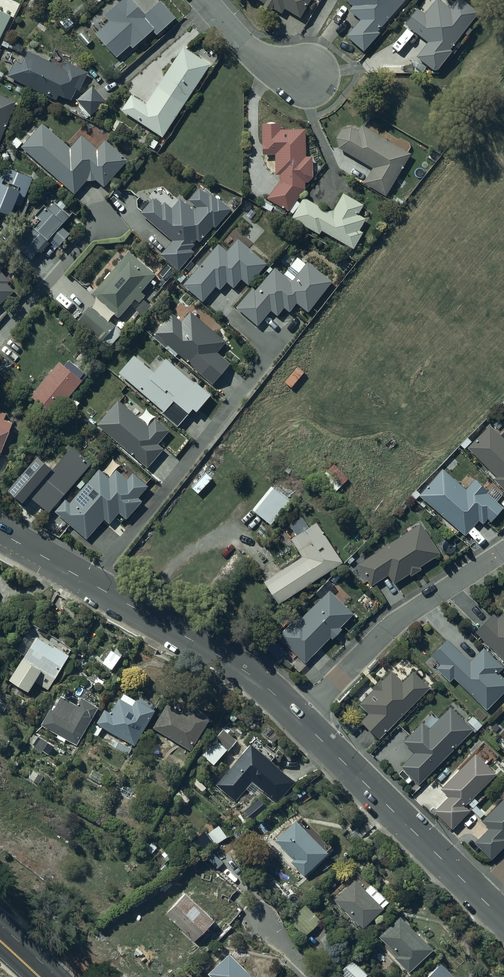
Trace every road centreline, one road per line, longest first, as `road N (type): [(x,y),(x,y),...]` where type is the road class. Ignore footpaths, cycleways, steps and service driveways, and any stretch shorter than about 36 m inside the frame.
road 1 (residential): [(295,326),(92,584)]
road 2 (residential): [(503,551),(397,621),(300,718)]
road 3 (tertiary): [(300,718),(480,896)]
road 4 (tertiary): [(92,584),(250,675),(300,718)]
road 5 (residential): [(0,340),(96,228)]
road 6 (residential): [(308,75),(253,53),(204,0)]

